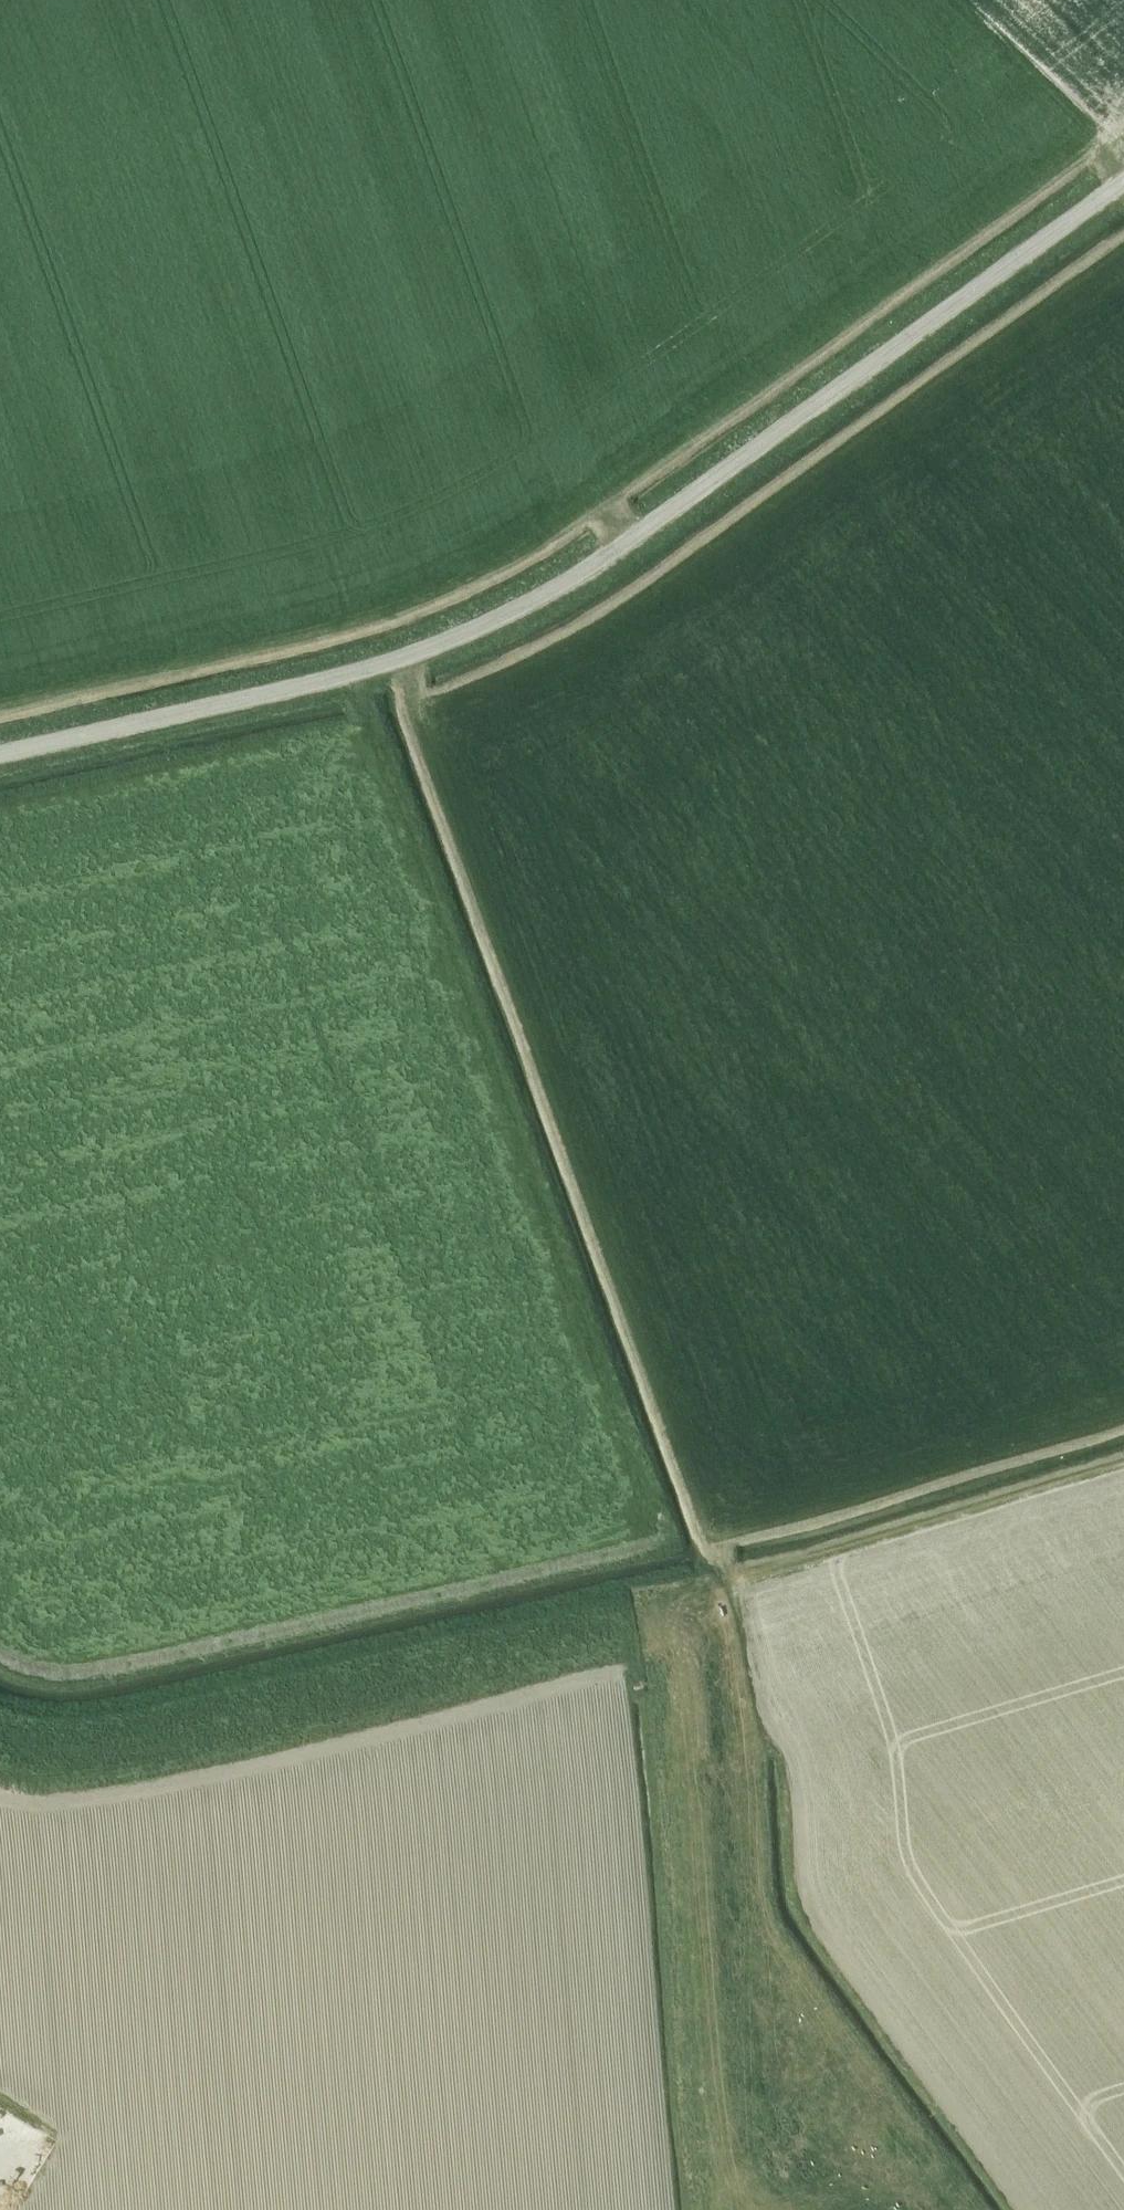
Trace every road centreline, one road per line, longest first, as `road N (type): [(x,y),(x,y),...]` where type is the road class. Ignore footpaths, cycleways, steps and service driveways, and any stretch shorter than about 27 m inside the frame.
road 1 (unclassified): [(0,754),(329,682),(526,606),(1123,179)]

